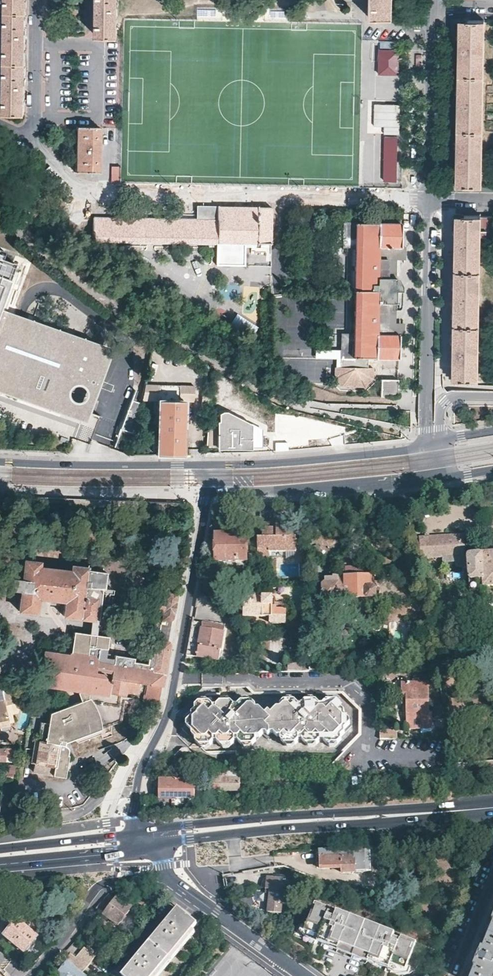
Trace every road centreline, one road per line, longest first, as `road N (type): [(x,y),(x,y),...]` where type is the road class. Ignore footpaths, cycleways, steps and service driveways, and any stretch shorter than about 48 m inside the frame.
road 1 (primary): [(466,810),(256,819),(138,834)]
road 2 (primary): [(155,848),(466,810)]
road 3 (tertiary): [(135,792),(166,716),(211,493)]
road 4 (residential): [(38,0),(36,150),(83,189),(121,193)]
road 5 (residential): [(430,200),(429,443)]
road 6 (tertiary): [(211,493),(433,479)]
road 7 (tertiary): [(429,443),(213,464)]
road 8 (tertiary): [(213,464),(0,461)]
road 9 (residential): [(0,489),(211,493)]
road 10 (residential): [(169,875),(98,889),(30,975)]
road 11 (residential): [(435,29),(430,200)]
road 12 (residential): [(305,975),(169,875)]
road 13 (primary): [(0,866),(155,848)]
road 14 (residential): [(0,823),(78,813),(99,797),(135,792)]
road 15 (primary): [(138,834),(0,851)]

